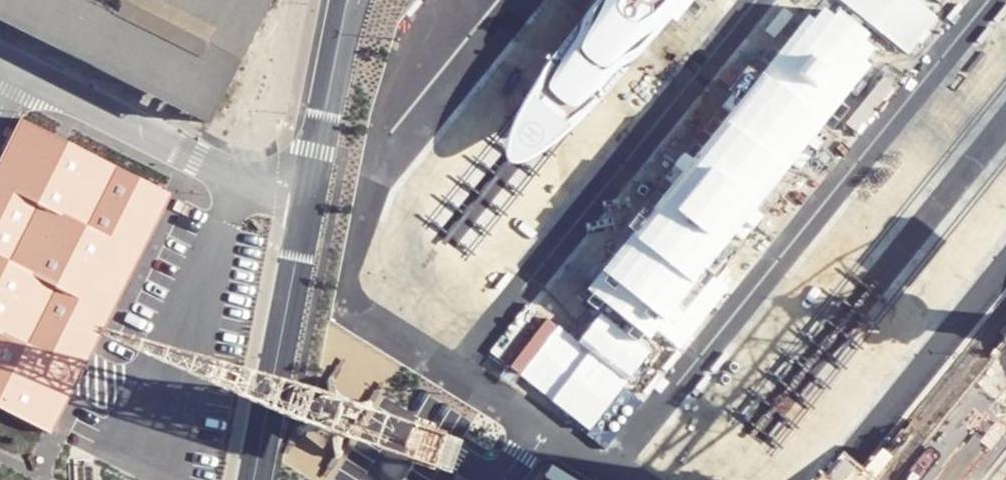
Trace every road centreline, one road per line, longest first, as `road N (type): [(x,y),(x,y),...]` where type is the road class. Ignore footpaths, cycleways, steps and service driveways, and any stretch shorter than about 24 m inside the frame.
road 1 (unclassified): [(345,1),(253,479)]

